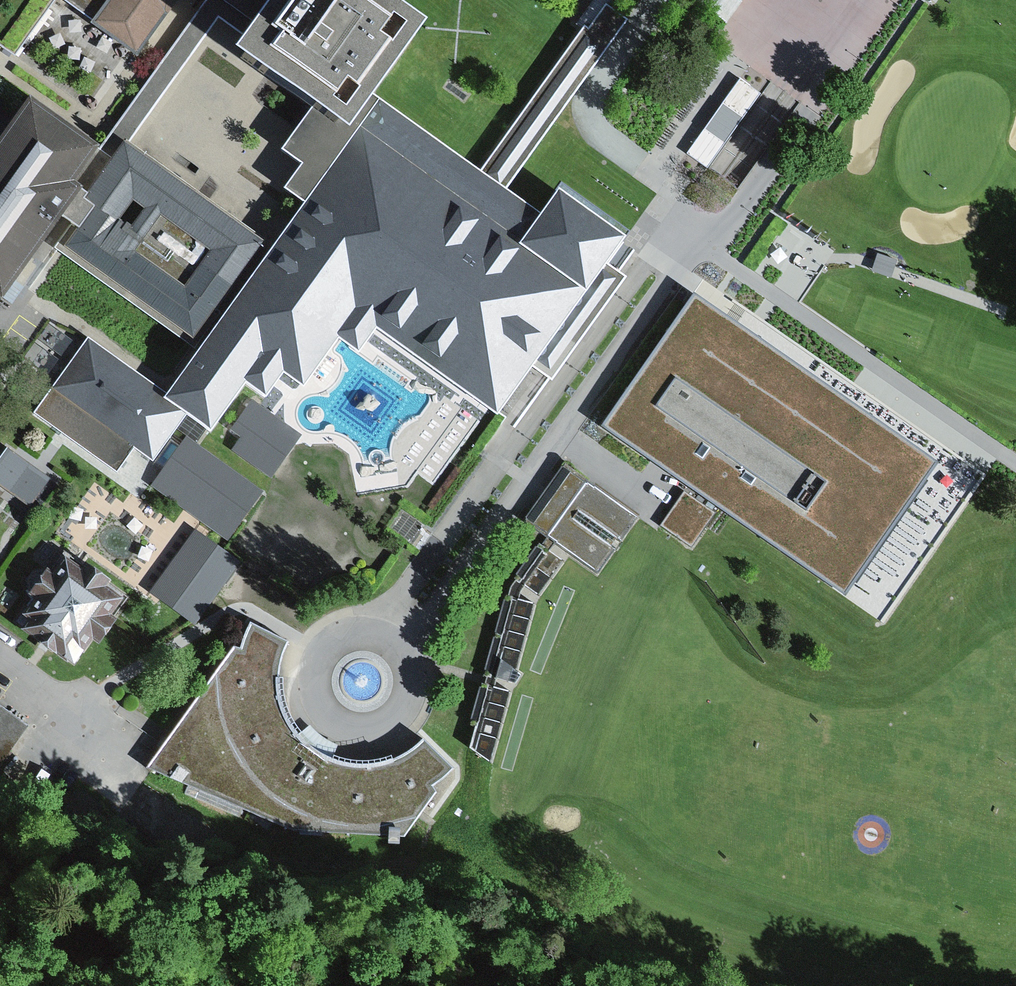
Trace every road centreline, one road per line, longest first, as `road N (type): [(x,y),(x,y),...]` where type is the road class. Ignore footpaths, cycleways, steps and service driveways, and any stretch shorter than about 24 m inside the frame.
road 1 (residential): [(853,0),(845,11),(777,10),(742,54)]

